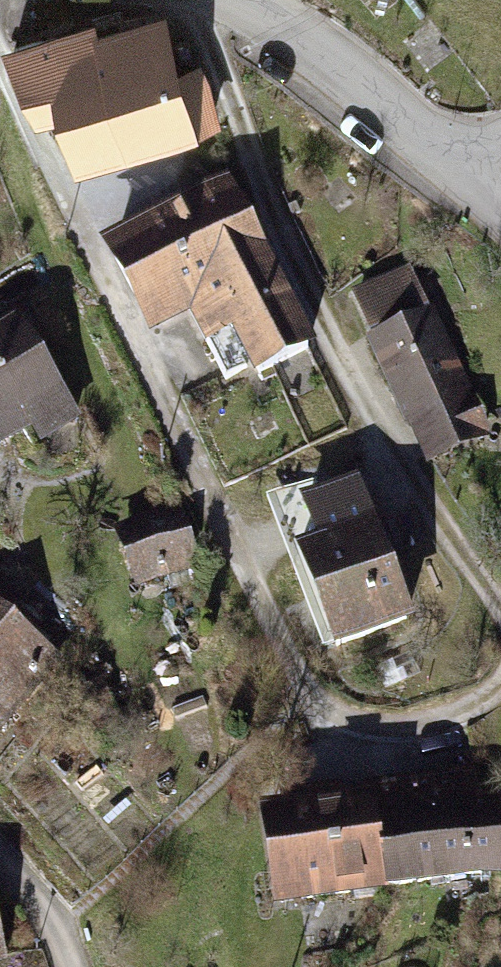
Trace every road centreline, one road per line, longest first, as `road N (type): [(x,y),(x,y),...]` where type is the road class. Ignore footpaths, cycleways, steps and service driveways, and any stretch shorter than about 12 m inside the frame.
road 1 (unclassified): [(477,181),(314,44),(231,0)]

